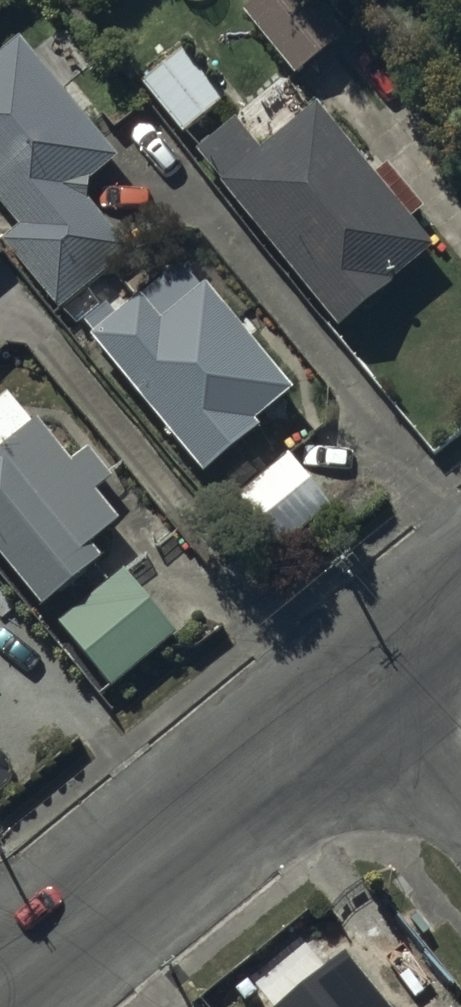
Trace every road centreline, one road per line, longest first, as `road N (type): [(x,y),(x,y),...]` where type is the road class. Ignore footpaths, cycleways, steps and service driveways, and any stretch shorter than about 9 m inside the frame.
road 1 (unclassified): [(0,989),(374,681)]
road 2 (residential): [(460,787),(374,681)]

